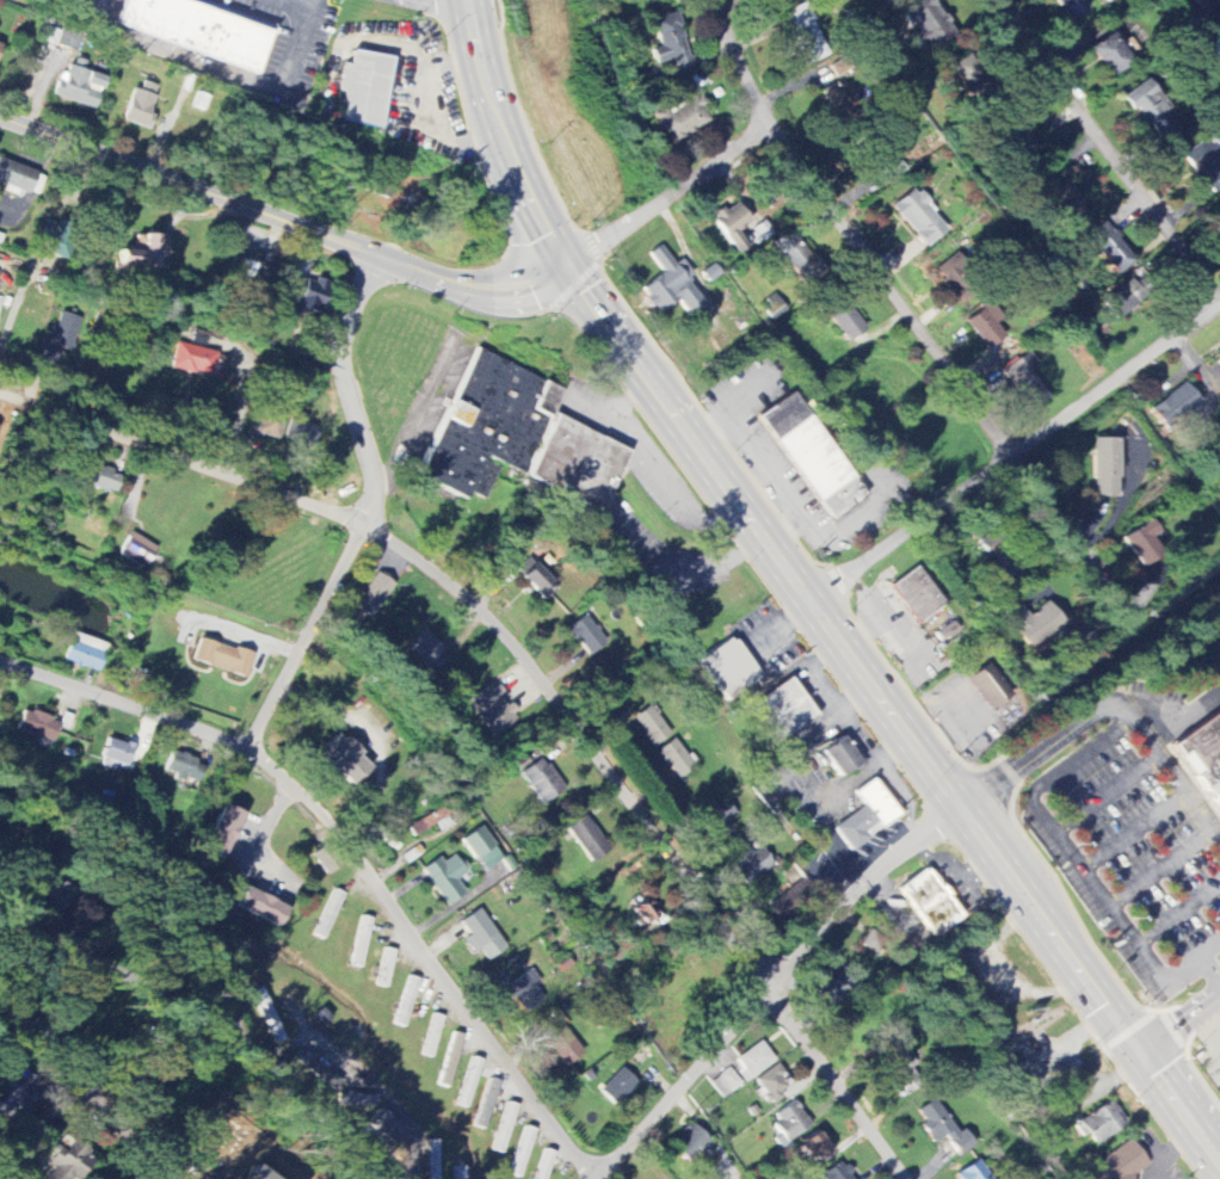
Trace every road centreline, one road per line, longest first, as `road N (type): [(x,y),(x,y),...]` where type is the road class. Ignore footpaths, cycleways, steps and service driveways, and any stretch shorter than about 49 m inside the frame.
road 1 (primary): [(1219,1178),(698,468),(567,272),(491,112),(462,0)]
road 2 (residential): [(907,1178),(541,673),(466,593),(423,560),(296,496),(0,388)]
road 3 (residential): [(593,1178),(346,837),(297,785),(197,732),(0,660)]
road 4 (residential): [(771,122),(1151,635)]
road 5 (tertiary): [(567,272),(530,284),(461,283),(0,119)]
road 6 (residential): [(246,754),(375,496),(340,357),(374,254)]
road 7 (residential): [(806,610),(1219,304)]
road 8 (residential): [(602,1178),(942,798)]
road 9 (residential): [(6,924),(186,1014),(396,1178)]
road 10 (residential): [(1219,299),(996,0)]
road 11 (residential): [(410,1178),(411,1138),(400,1107),(257,984)]
road 12 (residential): [(771,122),(567,272)]
road 13 (residential): [(177,1178),(0,1028)]
road 14 (residential): [(771,122),(720,0)]

